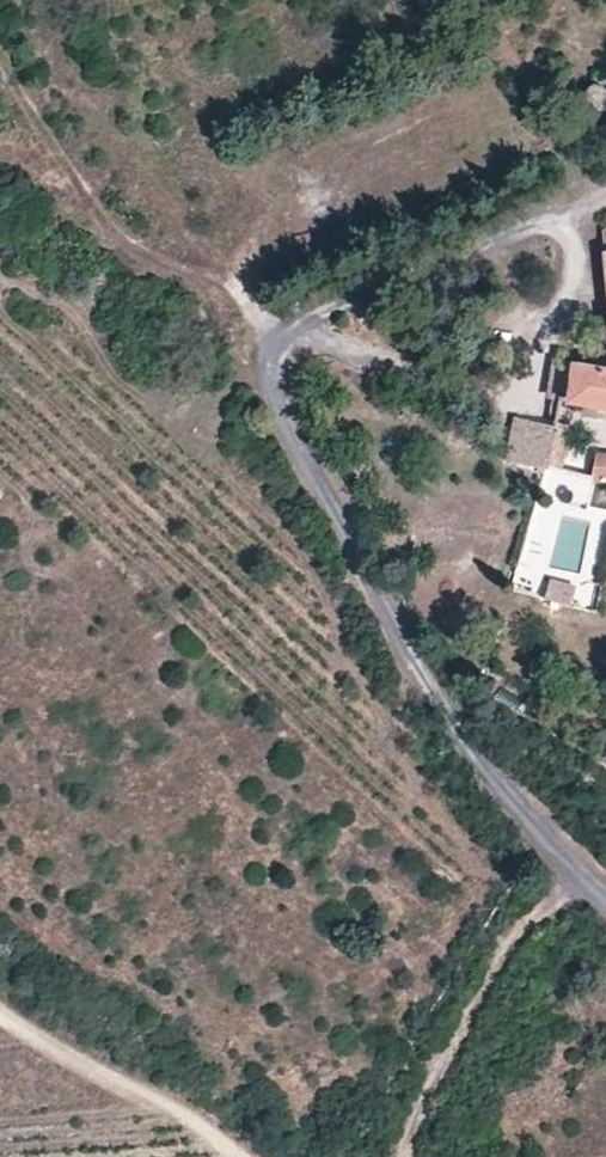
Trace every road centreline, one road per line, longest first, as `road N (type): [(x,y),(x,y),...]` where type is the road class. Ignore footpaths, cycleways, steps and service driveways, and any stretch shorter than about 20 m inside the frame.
road 1 (unclassified): [(605,902),(467,757),(268,390),(270,359),(290,337),(605,199)]
road 2 (track): [(400,1156),(516,930),(586,882)]
road 3 (track): [(34,130),(92,219),(216,276),(290,337)]

